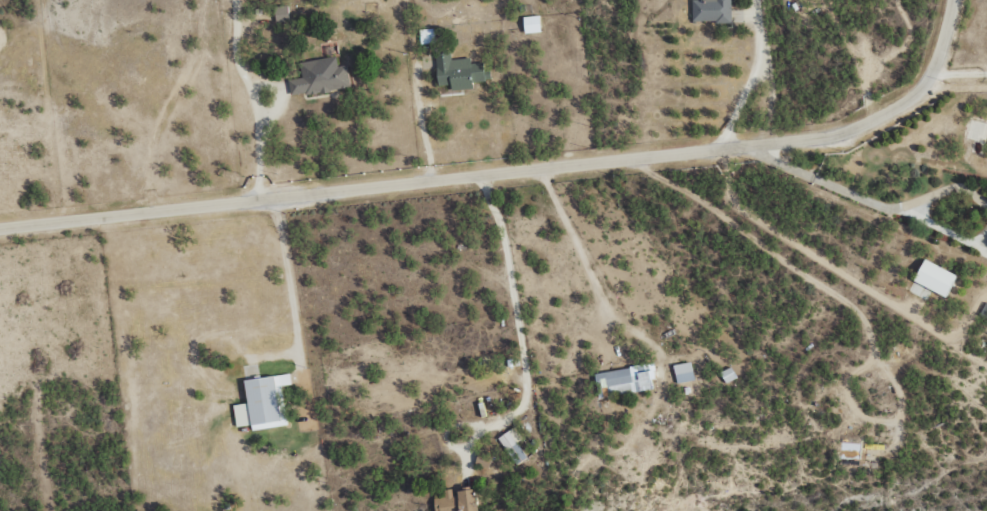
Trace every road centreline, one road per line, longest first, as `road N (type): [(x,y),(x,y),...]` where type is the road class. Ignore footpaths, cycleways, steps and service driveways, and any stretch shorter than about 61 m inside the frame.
road 1 (residential): [(960,0),(960,55),(935,105),(0,204)]

